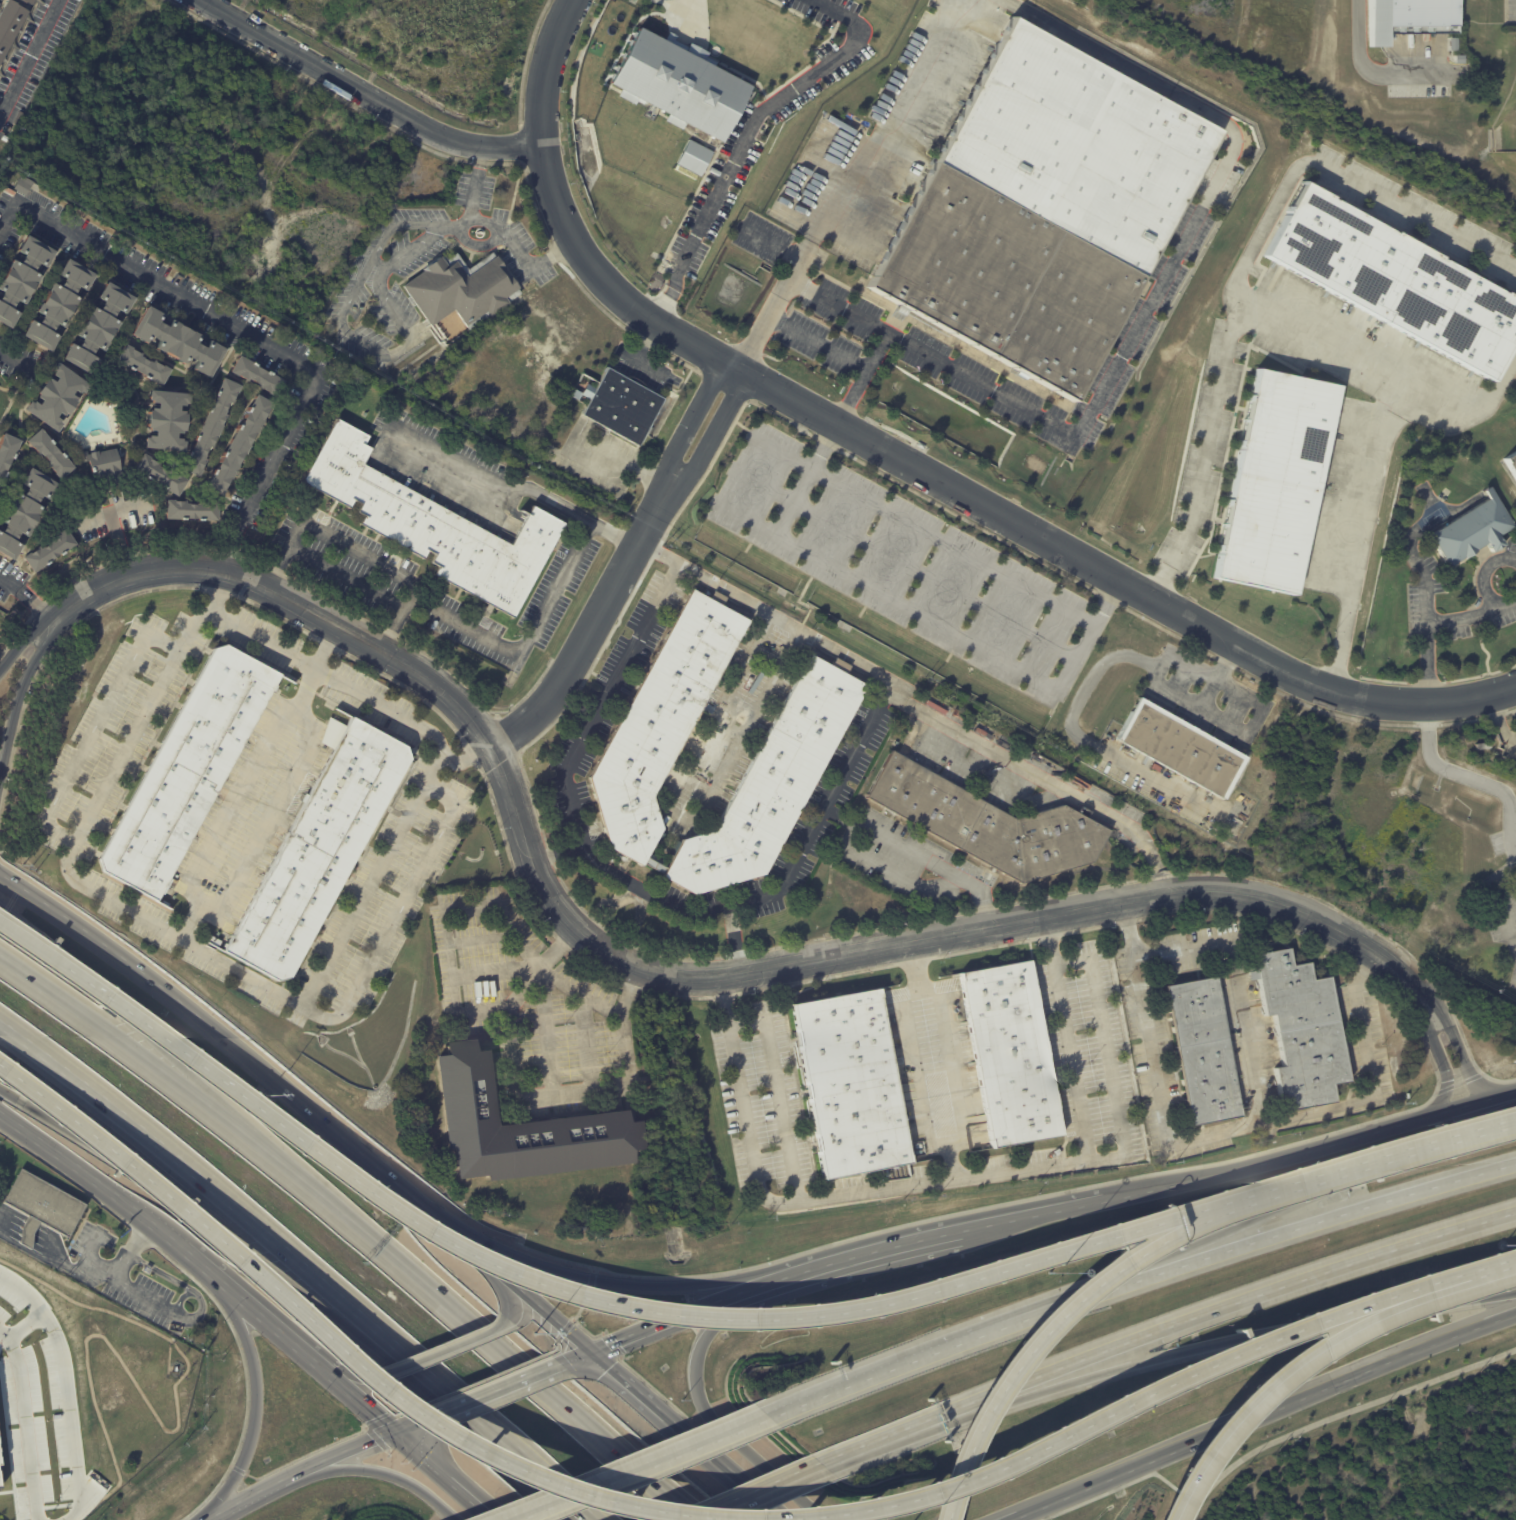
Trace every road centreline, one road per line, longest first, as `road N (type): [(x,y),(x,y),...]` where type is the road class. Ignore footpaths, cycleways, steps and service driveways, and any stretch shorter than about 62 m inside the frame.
road 1 (residential): [(49,613),(133,568),(207,566),(368,642),(493,746),(538,880),(567,923),(609,957),(644,972),(723,977),(1218,888),(1327,920),(1417,990),(1465,1108)]
road 2 (motorway): [(1298,1183),(872,1307),(769,1319),(618,1307),(476,1260),(393,1214),(67,967)]
road 3 (residential): [(1515,686),(1417,704),(1352,698),(1282,673),(624,303),(574,241),(542,145),(545,71),(571,0)]
road 4 (motorway): [(6,1072),(139,1174),(384,1394),(467,1449),(595,1501),(667,1515),(777,1519),(861,1509)]
road 5 (motorway): [(0,1024),(189,1164),(594,1516)]
road 6 (motorway): [(920,1425),(1144,1360),(1515,1294)]
road 7 (motorway): [(664,1487),(234,1128)]
road 8 (motorway): [(1298,1183),(1180,1230),(1062,1315),(990,1409),(944,1519)]
road 9 (motorway): [(920,1425),(1374,1257)]
road 10 (motorway): [(0,1089),(390,1342)]
road 11 (motorway): [(1515,1107),(1093,1294)]
road 12 (residential): [(493,746),(532,719),(735,371)]
road 13 (motorway): [(1515,1165),(1093,1294)]
road 14 (secondary): [(1515,1094),(1299,1156),(1104,1198)]
road 15 (motorway): [(1037,1445),(1426,1291)]
road 16 (residential): [(198,0),(369,101),(457,142),(542,145)]
road 17 (secondary): [(802,1272),(727,1285),(613,1283),(532,1263),(450,1227)]
road 18 (motorway): [(1168,1519),(1196,1468),(1264,1390),(1321,1346),(1426,1291)]
road 19 (motorway): [(1093,1294),(767,1415)]
road 20 (secondary): [(505,1275),(247,1056)]
road 21 (motorway): [(234,1128),(104,994),(0,913)]
road 22 (secondary): [(1226,1430),(1515,1316)]
road 23 (secondary): [(247,1056),(0,871)]
road 24 (secondary): [(745,1291),(700,1343),(697,1396),(709,1419),(827,1519)]
road 25 (motorway): [(234,1128),(0,958)]
road 26 (motorway): [(767,1415),(506,1519)]
road 27 (secondary): [(212,1274),(250,1353),(256,1404),(240,1469),(204,1519)]
road 28 (secondary): [(1002,1519),(1226,1430)]
road 29 (secondary): [(0,1115),(184,1252)]
road 30 (motorway): [(1515,1125),(1298,1183)]
road 31 (secondary): [(745,1291),(560,1363)]
road 32 (motorway): [(861,1509),(942,1487),(1037,1445)]
road 33 (secondary): [(458,1519),(419,1489),(377,1471),(288,1477)]
road 34 (residential): [(0,789),(49,613)]
road 35 (secondary): [(184,1252),(310,1360)]
road 36 (secondary): [(962,1229),(802,1272)]
road 37 (motorway): [(675,1519),(817,1461)]
road 38 (motorway): [(1374,1257),(1515,1213)]
road 39 (secondary): [(560,1363),(425,1417)]
road 40 (secondary): [(1104,1198),(962,1229)]
road 41 (secondary): [(394,1430),(499,1519)]
road 42 (secondary): [(384,1373),(508,1320)]

